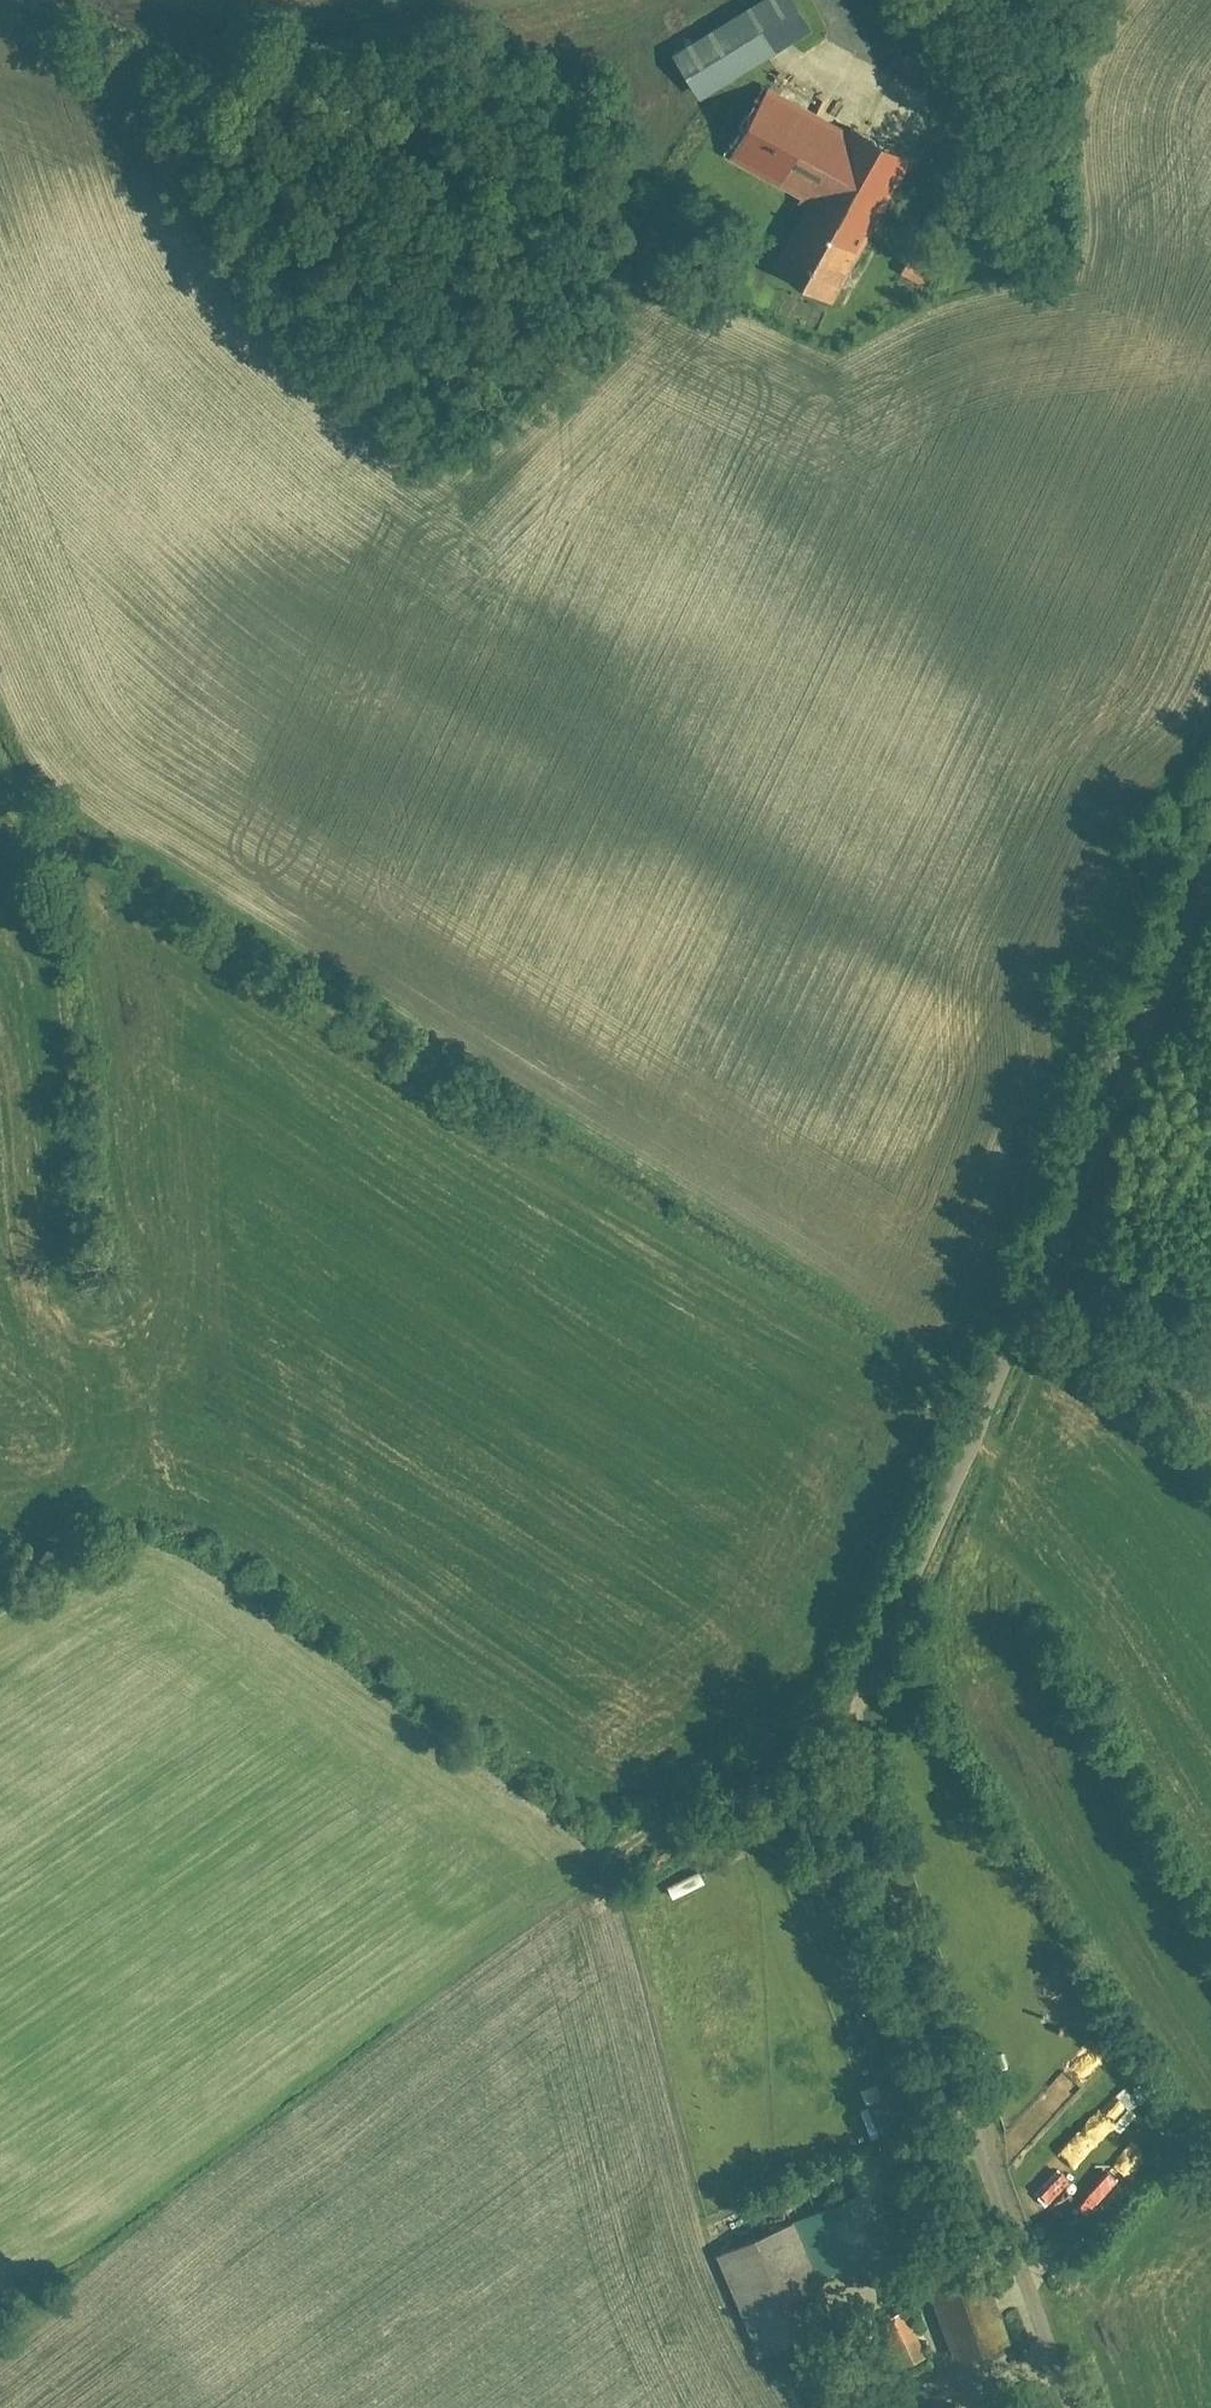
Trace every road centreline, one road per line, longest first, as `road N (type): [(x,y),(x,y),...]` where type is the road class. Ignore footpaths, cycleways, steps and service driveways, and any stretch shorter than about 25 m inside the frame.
road 1 (residential): [(1062,2407),(850,1818),(850,1781),(877,1667),(984,1433),(1210,882)]

